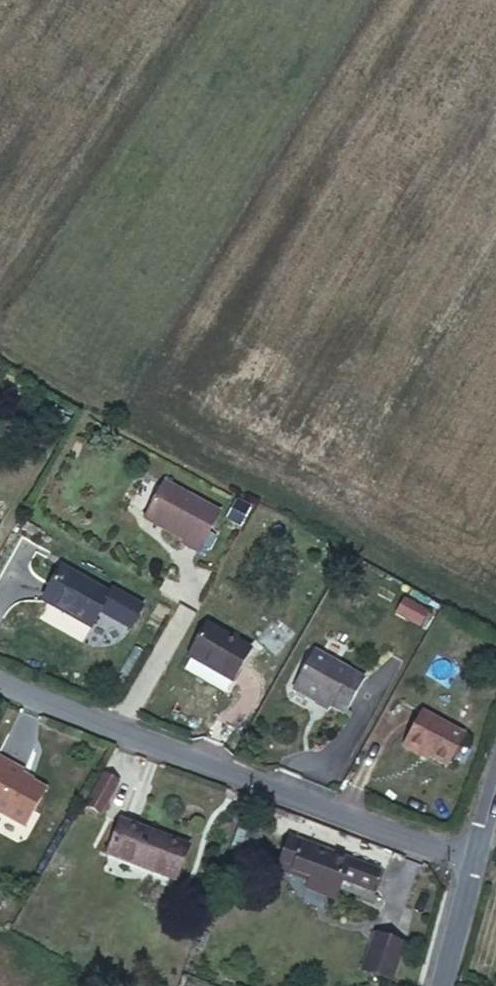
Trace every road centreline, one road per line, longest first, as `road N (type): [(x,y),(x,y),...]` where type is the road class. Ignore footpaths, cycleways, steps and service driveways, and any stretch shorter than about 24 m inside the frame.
road 1 (residential): [(0,687),(460,869)]
road 2 (tertiary): [(460,869),(428,985)]

